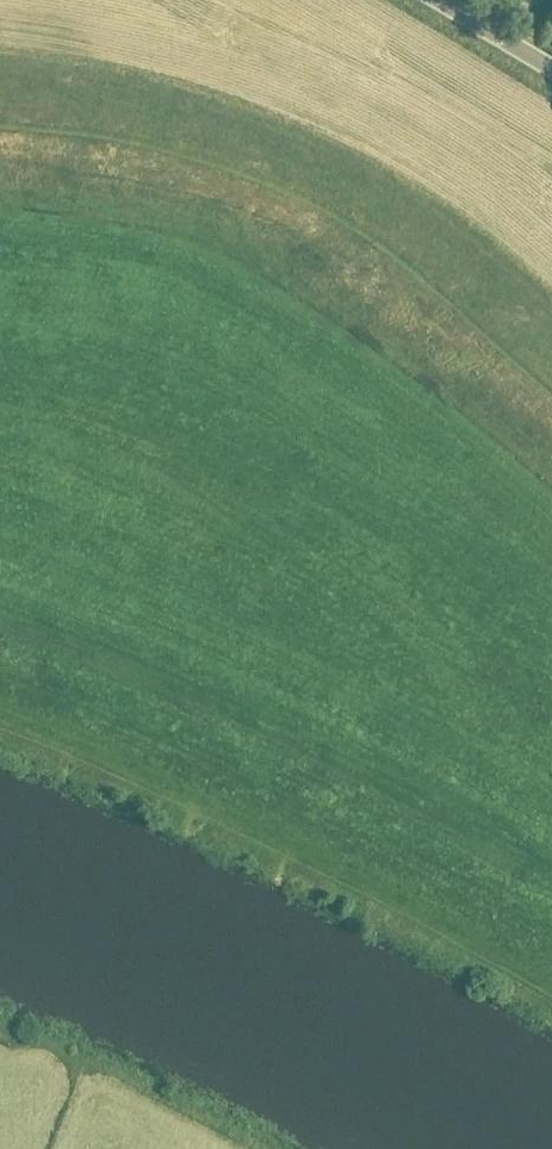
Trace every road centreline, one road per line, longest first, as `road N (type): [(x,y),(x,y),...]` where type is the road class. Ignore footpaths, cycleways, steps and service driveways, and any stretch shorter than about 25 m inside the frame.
road 1 (unclassified): [(551,66),(441,0)]

